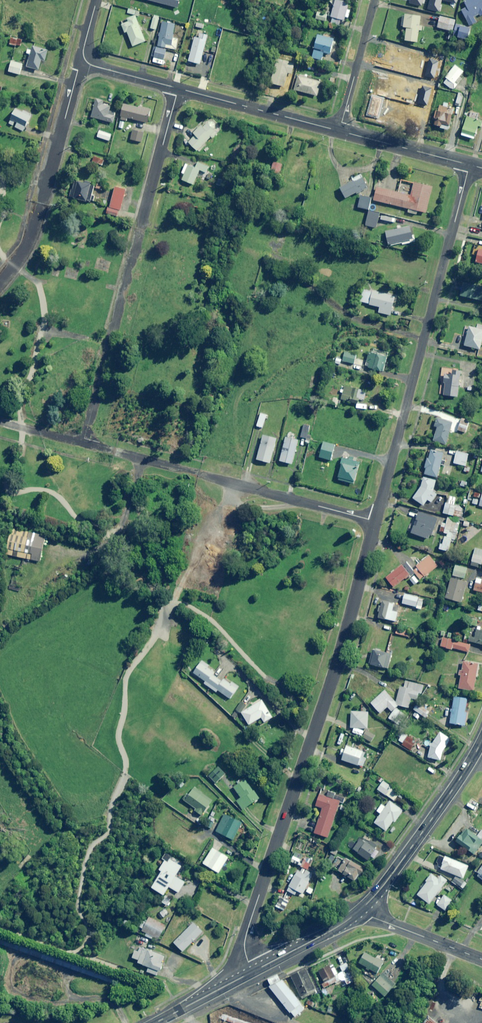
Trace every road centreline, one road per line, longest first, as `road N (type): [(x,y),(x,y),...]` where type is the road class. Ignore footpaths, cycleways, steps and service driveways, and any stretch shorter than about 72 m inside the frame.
road 1 (residential): [(253,972),(248,930),(375,522)]
road 2 (residential): [(375,522),(469,165)]
road 3 (residential): [(178,89),(83,444)]
road 4 (residential): [(375,522),(83,444)]
road 5 (residential): [(0,283),(29,239),(86,62)]
road 6 (primary): [(363,910),(481,740)]
road 7 (residential): [(178,89),(339,131)]
road 8 (residential): [(339,131),(374,0)]
road 9 (residential): [(339,131),(469,165)]
road 10 (tertiary): [(363,910),(481,960)]
road 11 (primary): [(253,972),(363,910)]

